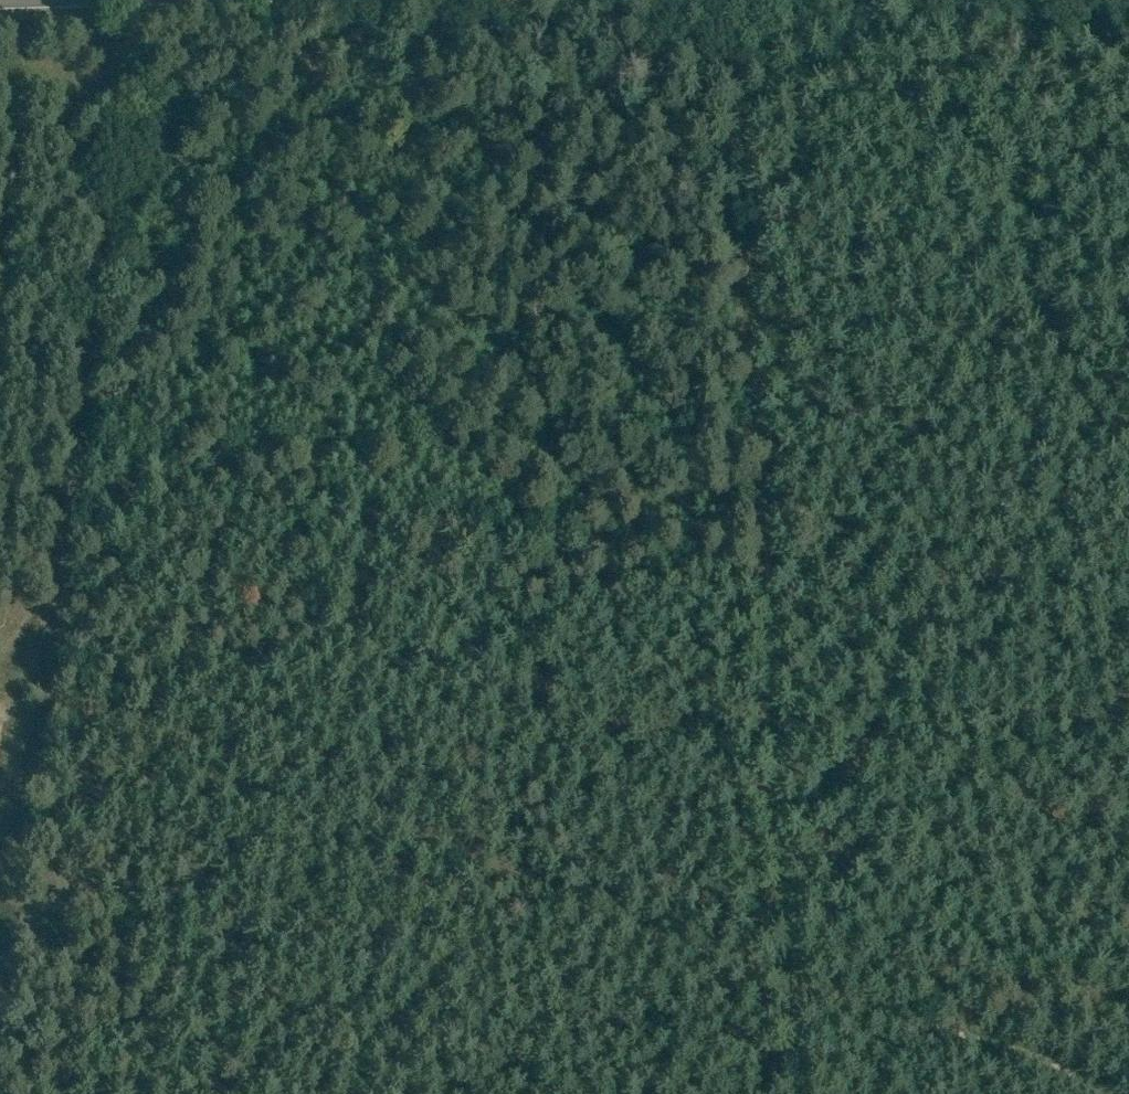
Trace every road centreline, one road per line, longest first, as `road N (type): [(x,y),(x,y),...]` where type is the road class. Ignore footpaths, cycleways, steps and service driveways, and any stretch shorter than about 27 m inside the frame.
road 1 (track): [(803,1093),(751,207),(748,0)]
road 2 (track): [(69,448),(326,527),(506,560),(744,566),(776,559)]
road 3 (track): [(0,662),(53,587),(81,376),(107,0)]
road 4 (track): [(771,519),(1128,507)]

